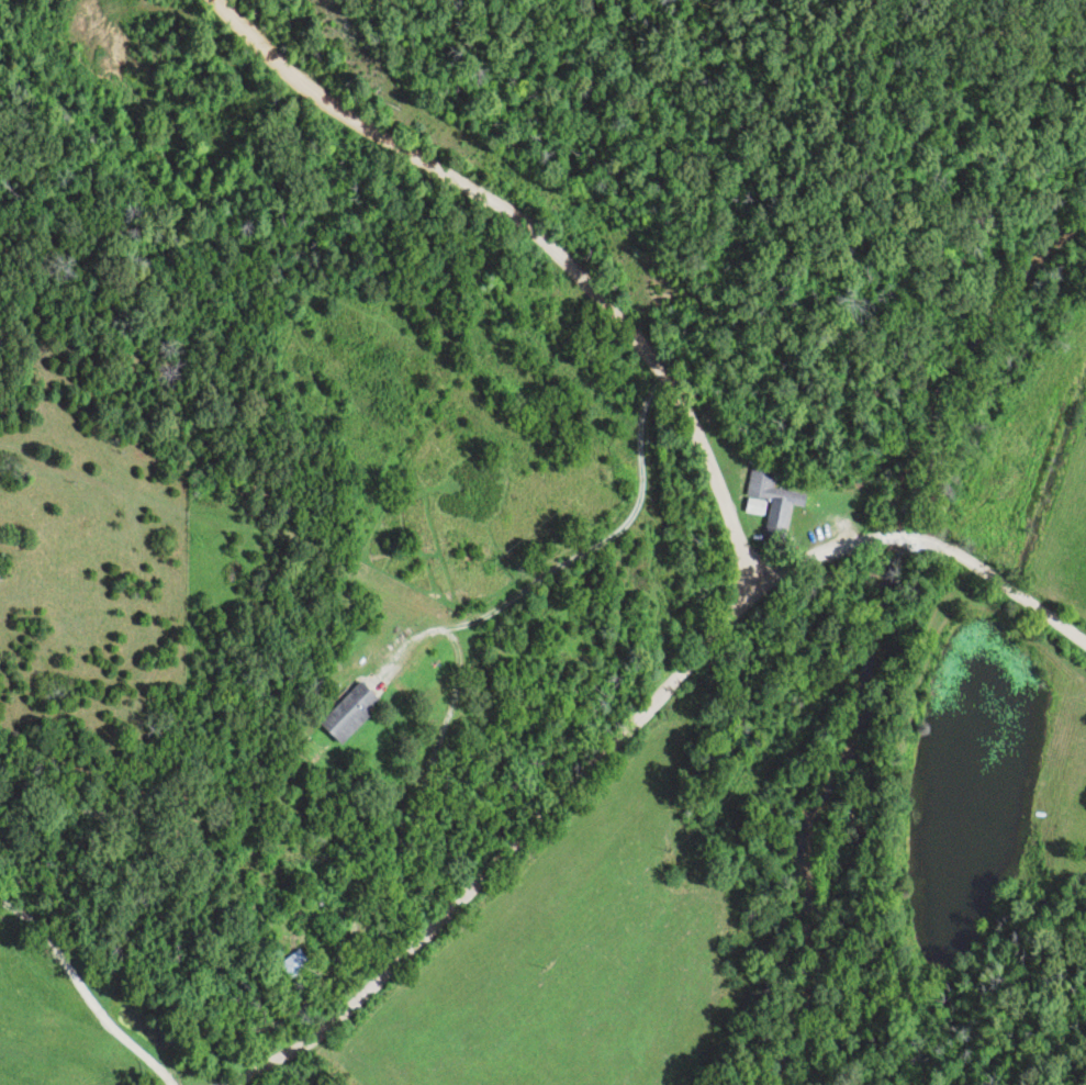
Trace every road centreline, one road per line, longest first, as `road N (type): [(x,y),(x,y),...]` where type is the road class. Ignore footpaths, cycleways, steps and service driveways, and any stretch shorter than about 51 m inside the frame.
road 1 (residential): [(230,1084),(318,1038),(619,737),(751,580),(852,546),(905,538),(1085,648)]
road 2 (residential): [(751,580),(734,521),(653,367),(497,217),(243,38),(210,0)]

